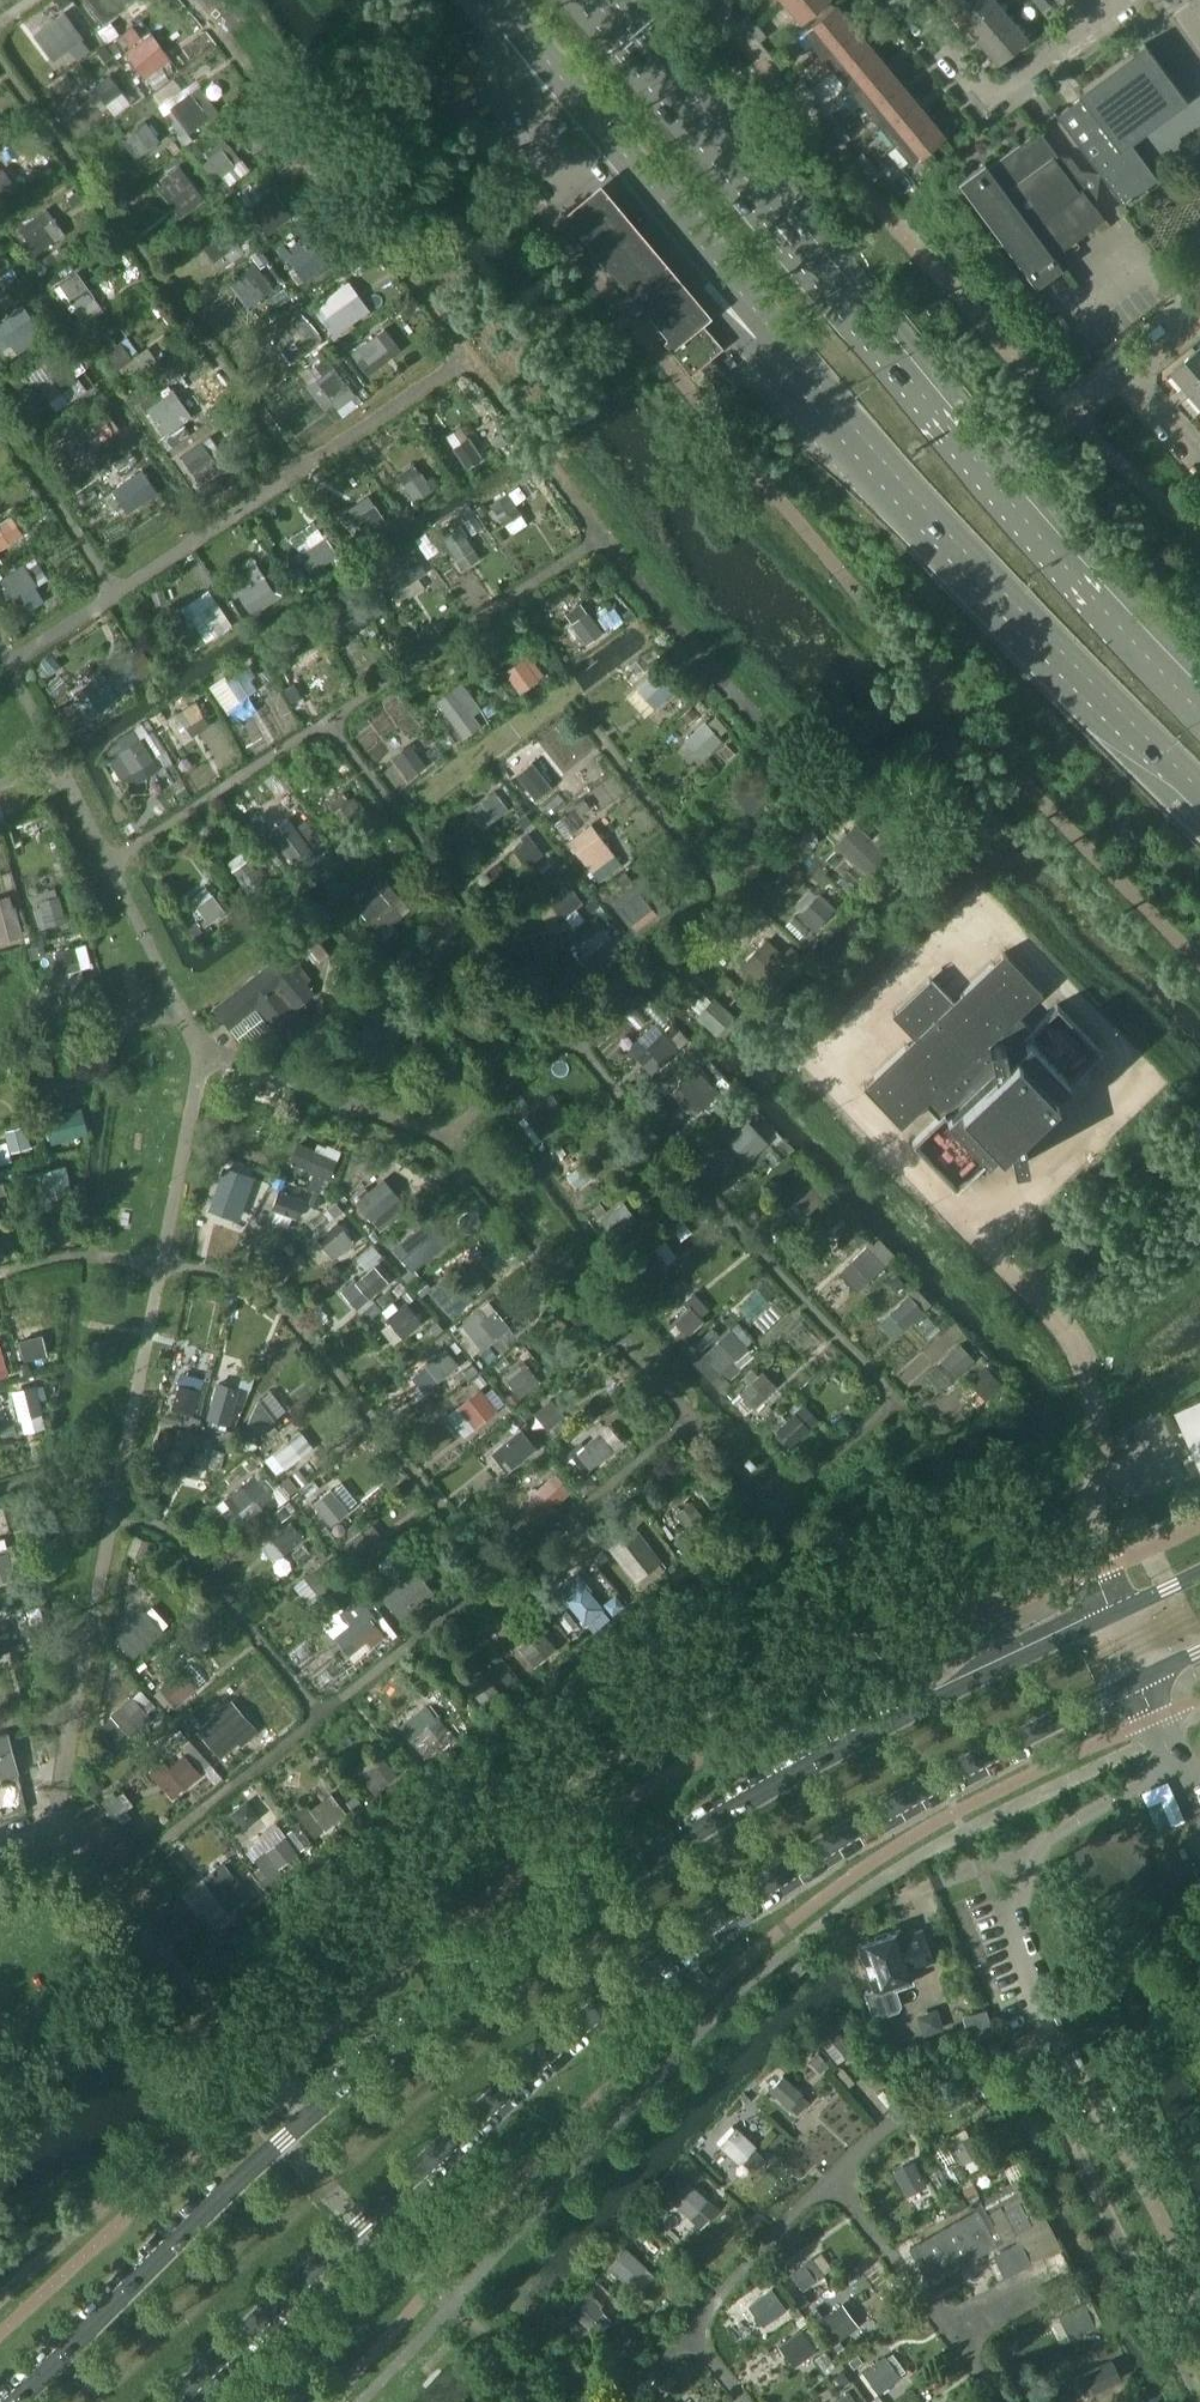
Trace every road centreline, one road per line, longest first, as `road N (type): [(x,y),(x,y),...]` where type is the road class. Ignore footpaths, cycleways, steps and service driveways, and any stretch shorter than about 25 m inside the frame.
road 1 (secondary): [(1113,1611),(774,1780),(528,1947),(311,2111),(15,2401)]
road 2 (secondary): [(171,2401),(530,2065),(688,1939),(903,1799),(1142,1679)]
road 3 (trunk): [(1199,717),(969,456),(598,0)]
road 4 (trunk): [(802,372),(902,490),(1199,793)]
road 5 (trunk): [(507,13),(802,372)]
road 6 (residential): [(1121,0),(988,103),(905,0)]
road 7 (residential): [(1199,315),(1130,378),(1199,457)]

